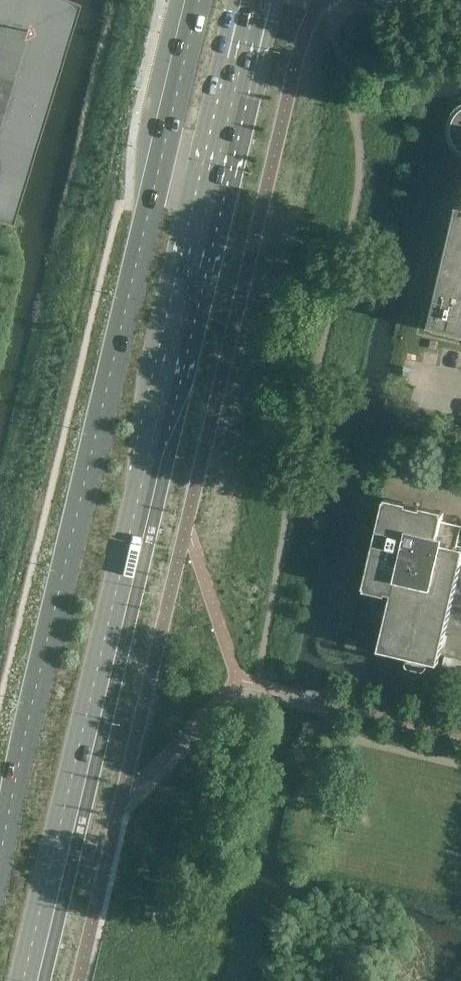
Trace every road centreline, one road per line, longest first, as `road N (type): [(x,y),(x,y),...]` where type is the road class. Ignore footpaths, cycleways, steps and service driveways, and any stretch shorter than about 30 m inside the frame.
road 1 (secondary): [(23,980),(260,0)]
road 2 (secondary): [(202,0),(0,858)]

